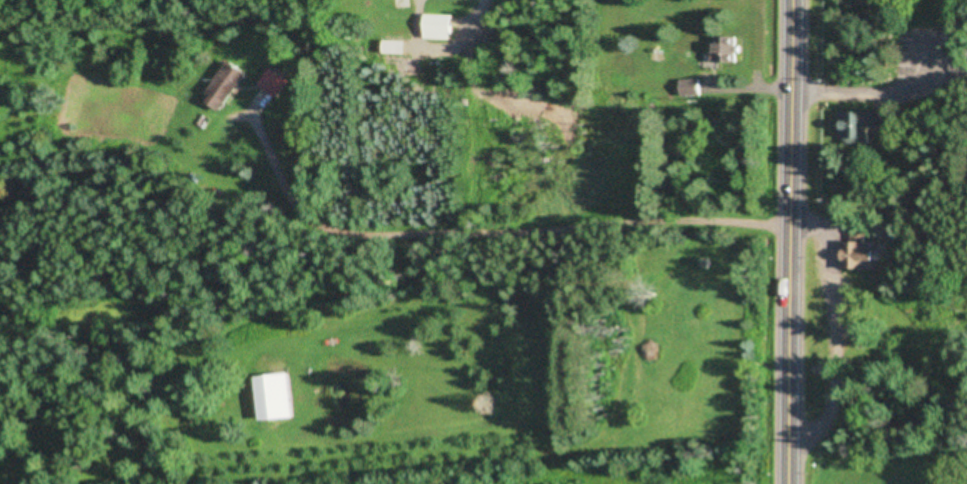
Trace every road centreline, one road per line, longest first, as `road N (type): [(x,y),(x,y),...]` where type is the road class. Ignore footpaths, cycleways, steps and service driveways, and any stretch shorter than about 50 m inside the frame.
road 1 (primary): [(795,0),(791,483)]

